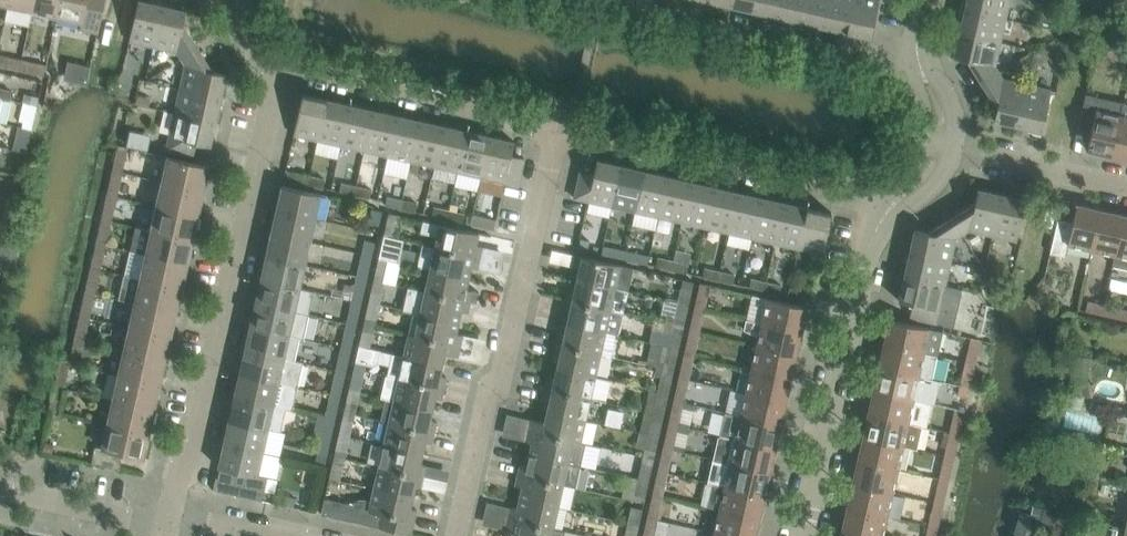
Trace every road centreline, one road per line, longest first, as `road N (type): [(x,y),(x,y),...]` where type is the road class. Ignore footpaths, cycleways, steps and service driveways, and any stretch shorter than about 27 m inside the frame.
road 1 (residential): [(173,523),(280,70)]
road 2 (residential): [(455,535),(559,131)]
road 3 (residential): [(559,131),(857,197),(889,223)]
road 4 (residential): [(930,62),(908,71),(611,3)]
road 5 (residential): [(800,535),(849,313),(889,223)]
road 6 (residential): [(280,70),(559,131)]
road 7 (residential): [(1126,187),(953,148)]
road 8 (residential): [(173,523),(0,492)]

